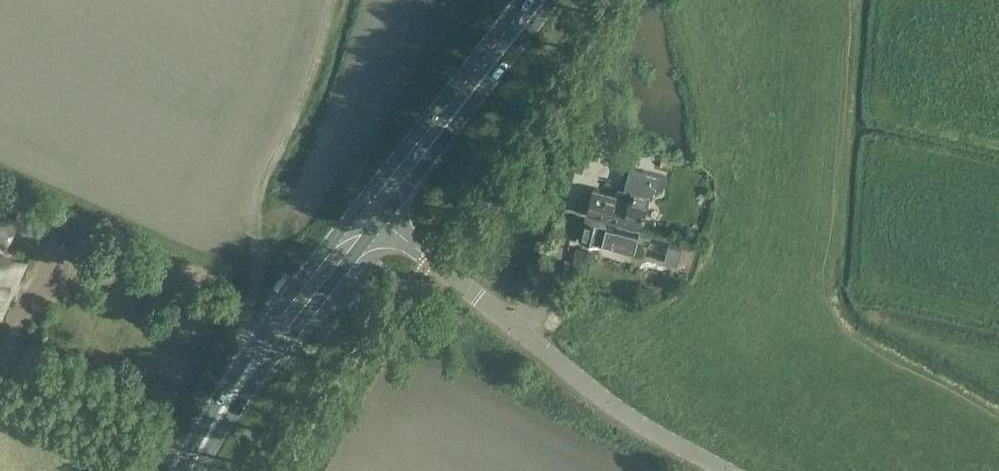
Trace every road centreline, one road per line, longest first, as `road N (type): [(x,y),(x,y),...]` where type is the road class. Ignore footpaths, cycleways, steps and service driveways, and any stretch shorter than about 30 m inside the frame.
road 1 (unclassified): [(733,470),(620,411),(370,213)]
road 2 (secondary): [(189,470),(370,213)]
road 3 (secondary): [(370,213),(531,0)]
road 4 (track): [(0,363),(194,458)]

